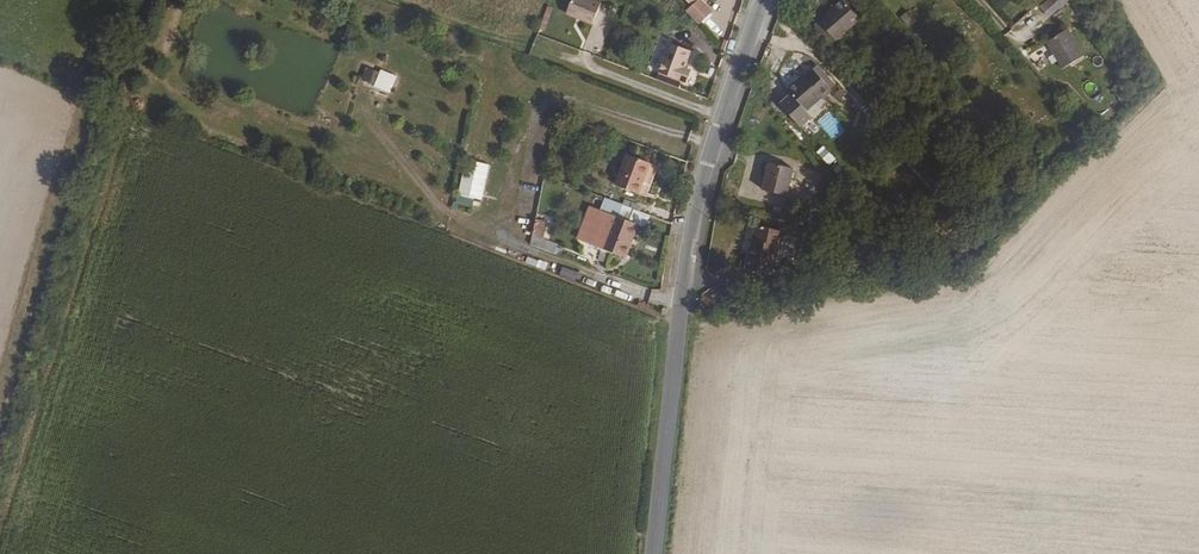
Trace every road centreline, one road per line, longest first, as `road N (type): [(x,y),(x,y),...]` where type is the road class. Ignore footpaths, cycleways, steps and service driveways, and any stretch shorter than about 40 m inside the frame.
road 1 (tertiary): [(766,0),(692,230),(652,553)]

